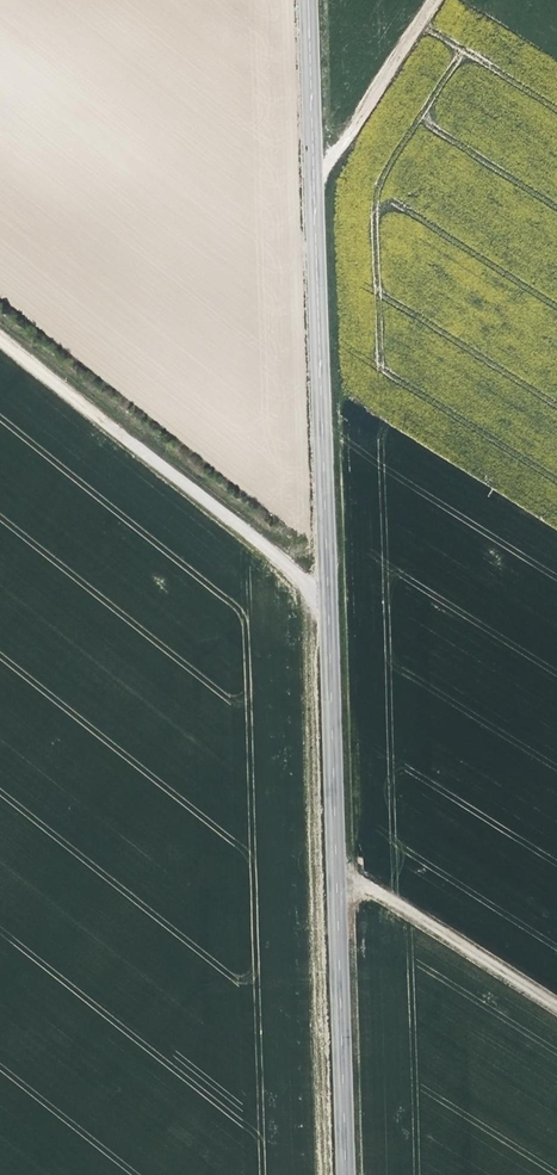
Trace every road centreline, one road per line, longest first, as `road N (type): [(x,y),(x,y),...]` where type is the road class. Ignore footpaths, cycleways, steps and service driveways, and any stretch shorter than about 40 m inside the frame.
road 1 (tertiary): [(306,0),(340,1174)]
road 2 (track): [(0,342),(323,602)]
road 3 (track): [(556,1007),(330,863)]
road 4 (track): [(310,150),(346,150),(439,0)]

